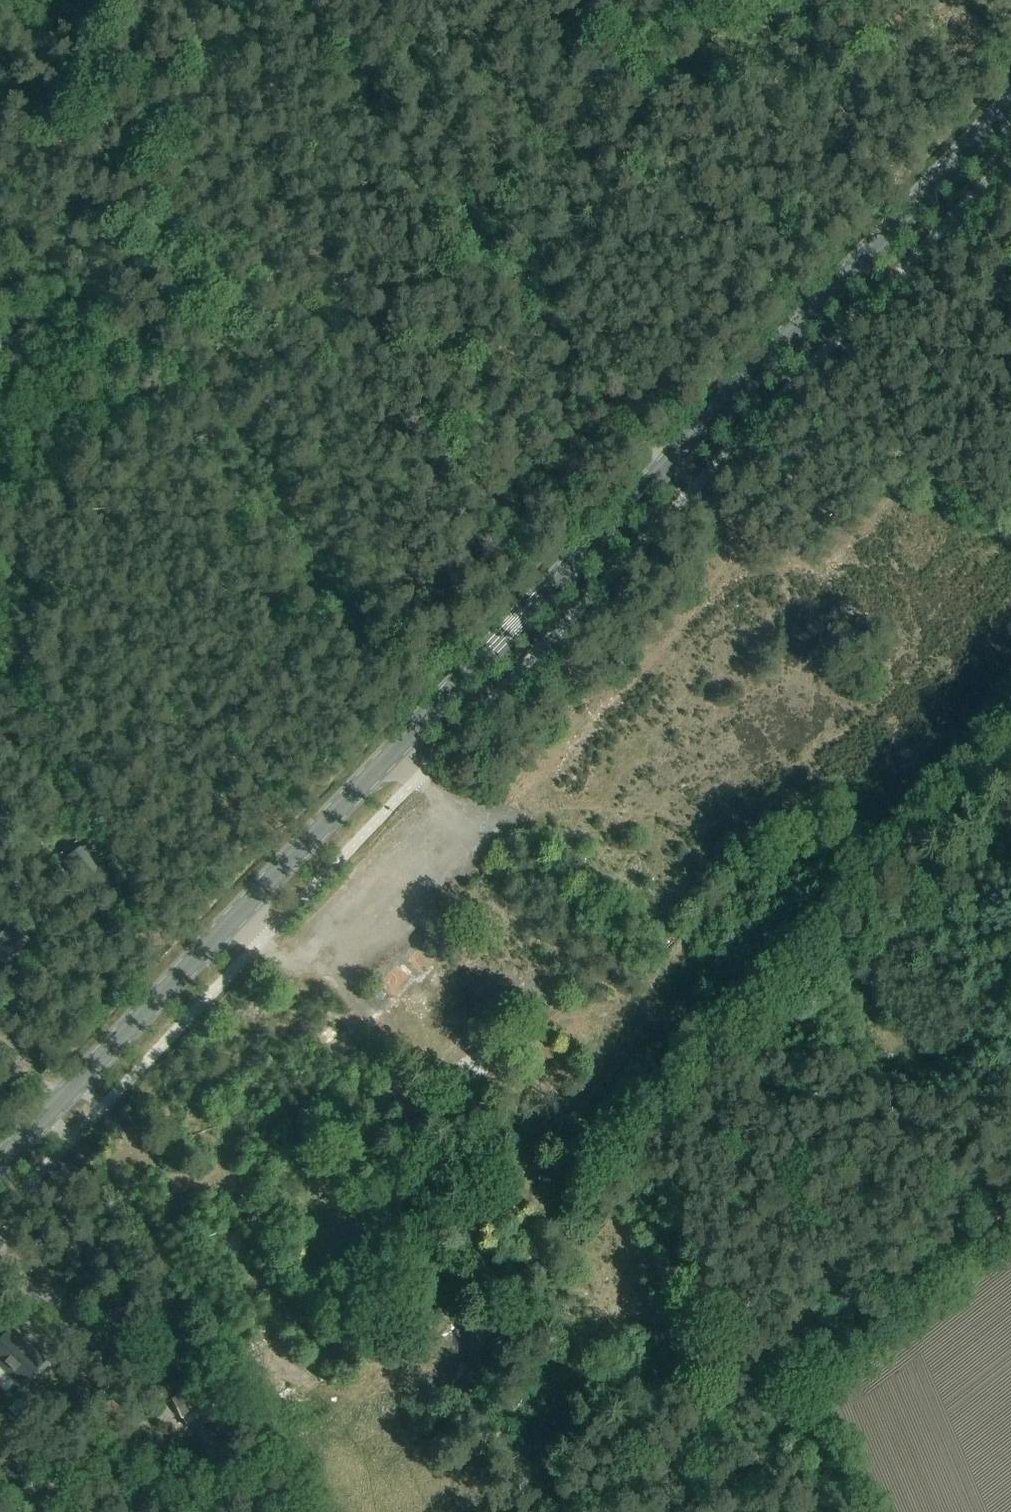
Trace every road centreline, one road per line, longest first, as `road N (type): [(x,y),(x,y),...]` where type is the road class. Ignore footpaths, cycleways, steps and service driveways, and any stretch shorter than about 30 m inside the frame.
road 1 (secondary): [(0,1163),(1010,105)]
road 2 (track): [(666,466),(310,0)]

